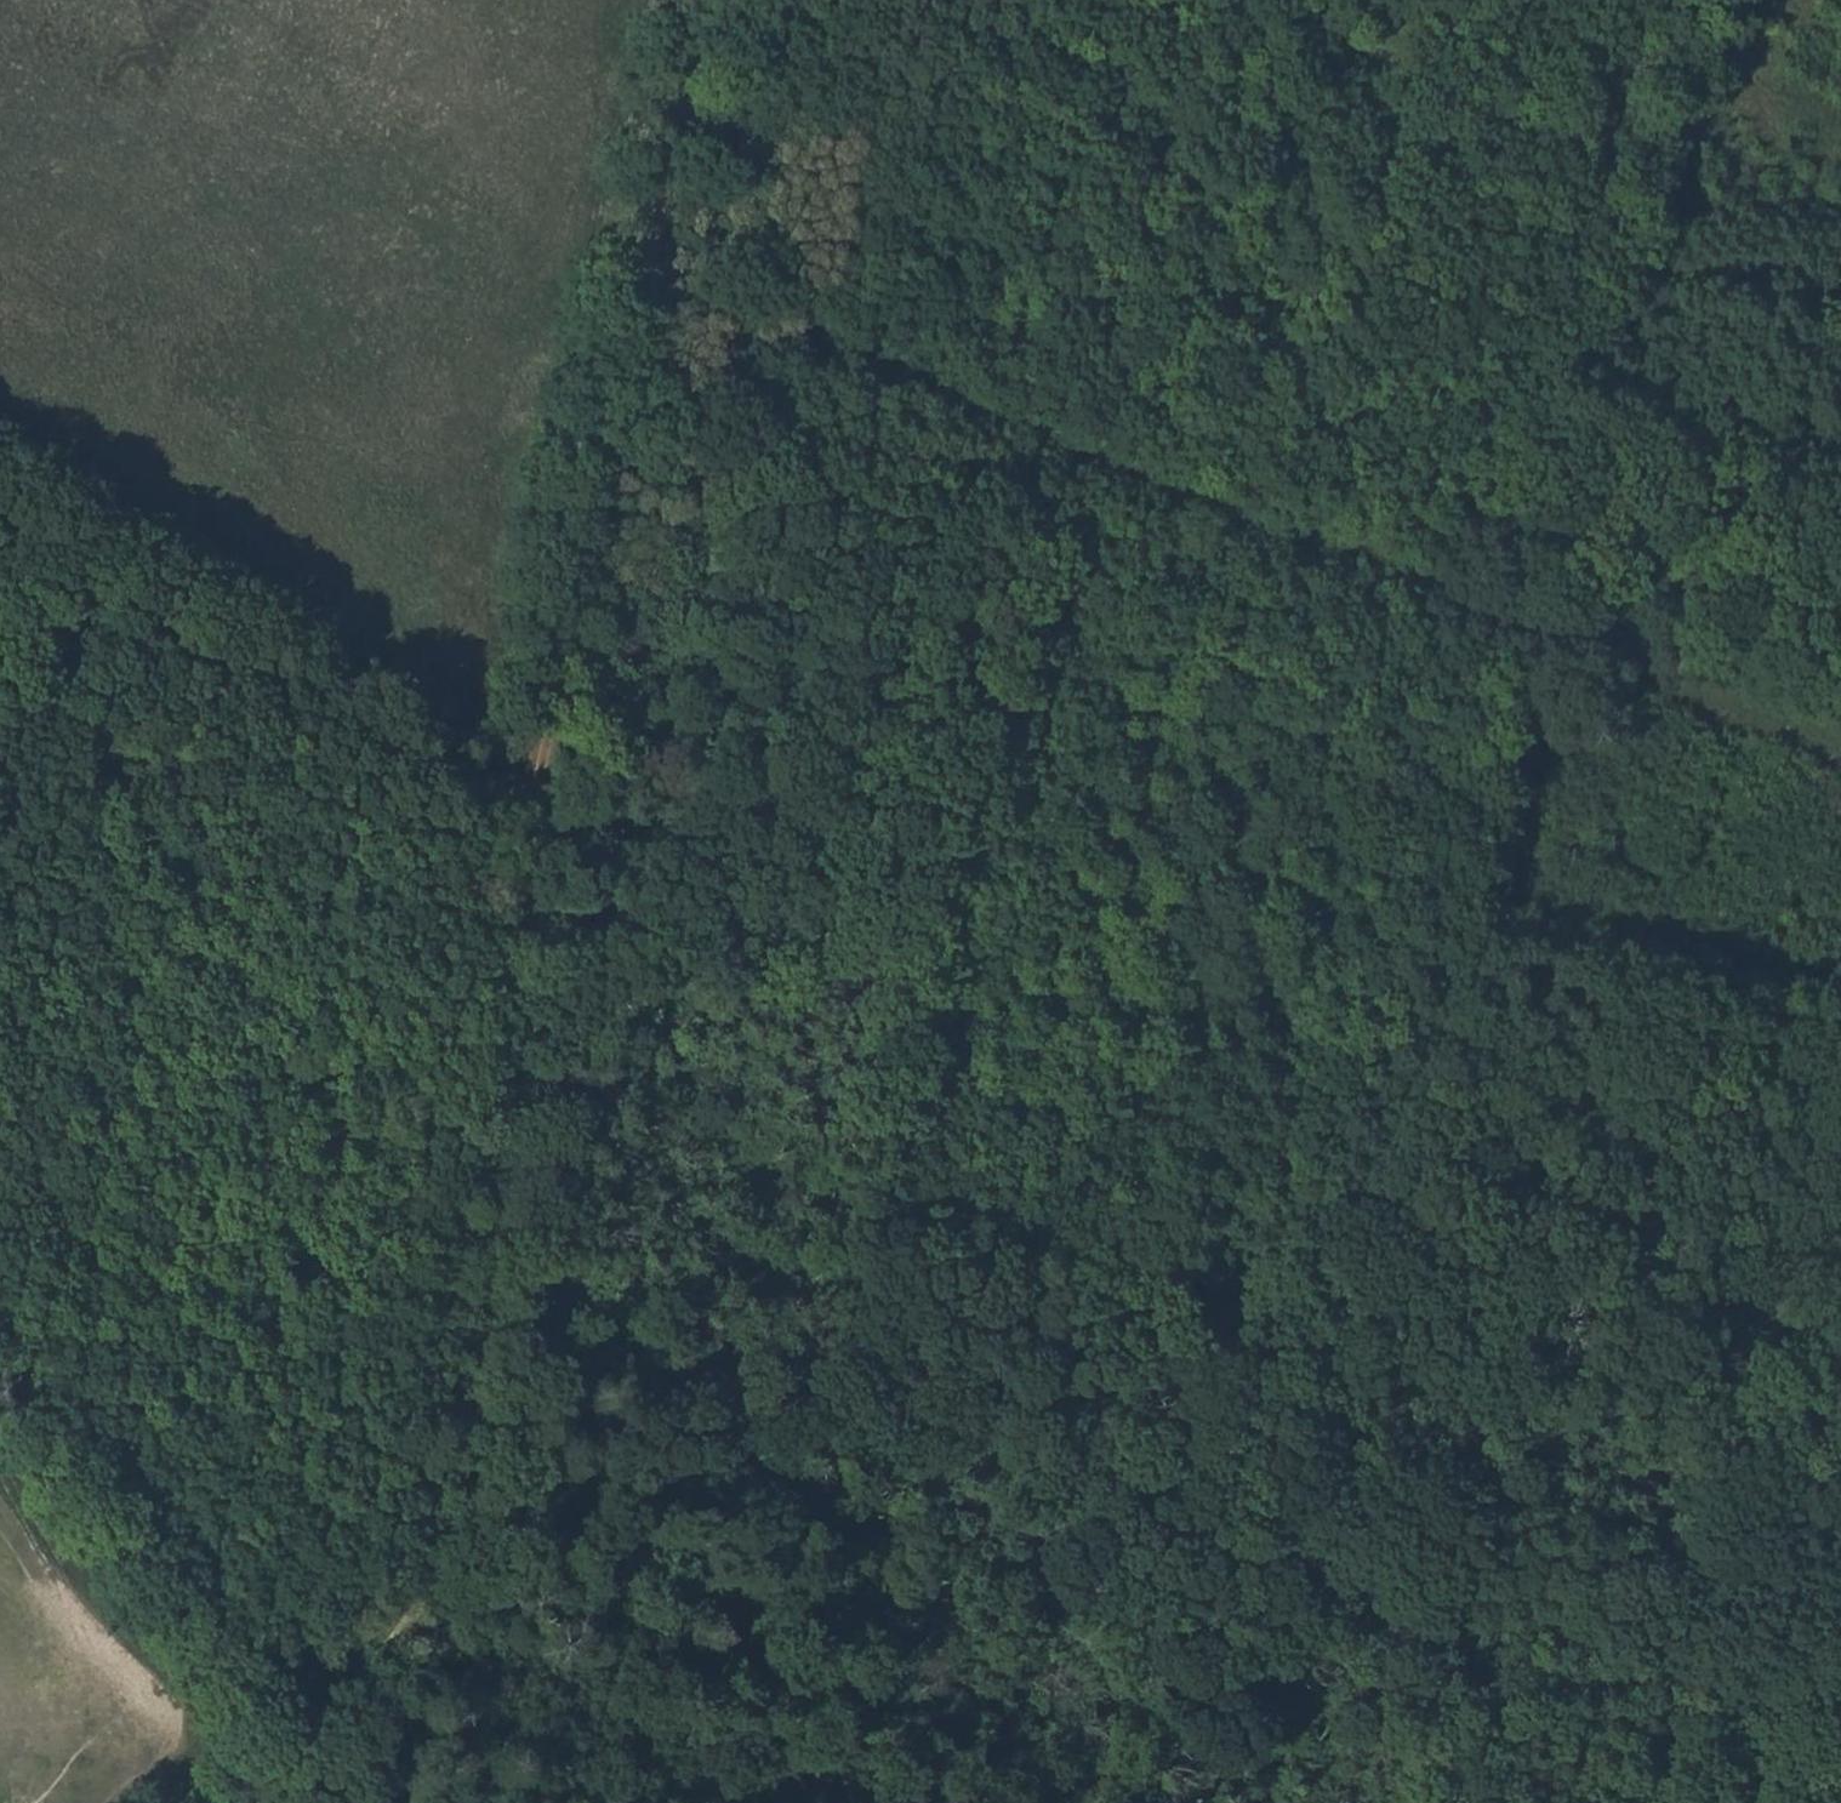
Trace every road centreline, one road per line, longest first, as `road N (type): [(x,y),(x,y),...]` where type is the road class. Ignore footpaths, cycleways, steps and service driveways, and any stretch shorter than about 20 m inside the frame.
road 1 (track): [(235,1802),(379,1687),(457,1475),(518,903),(681,101),(723,0)]

